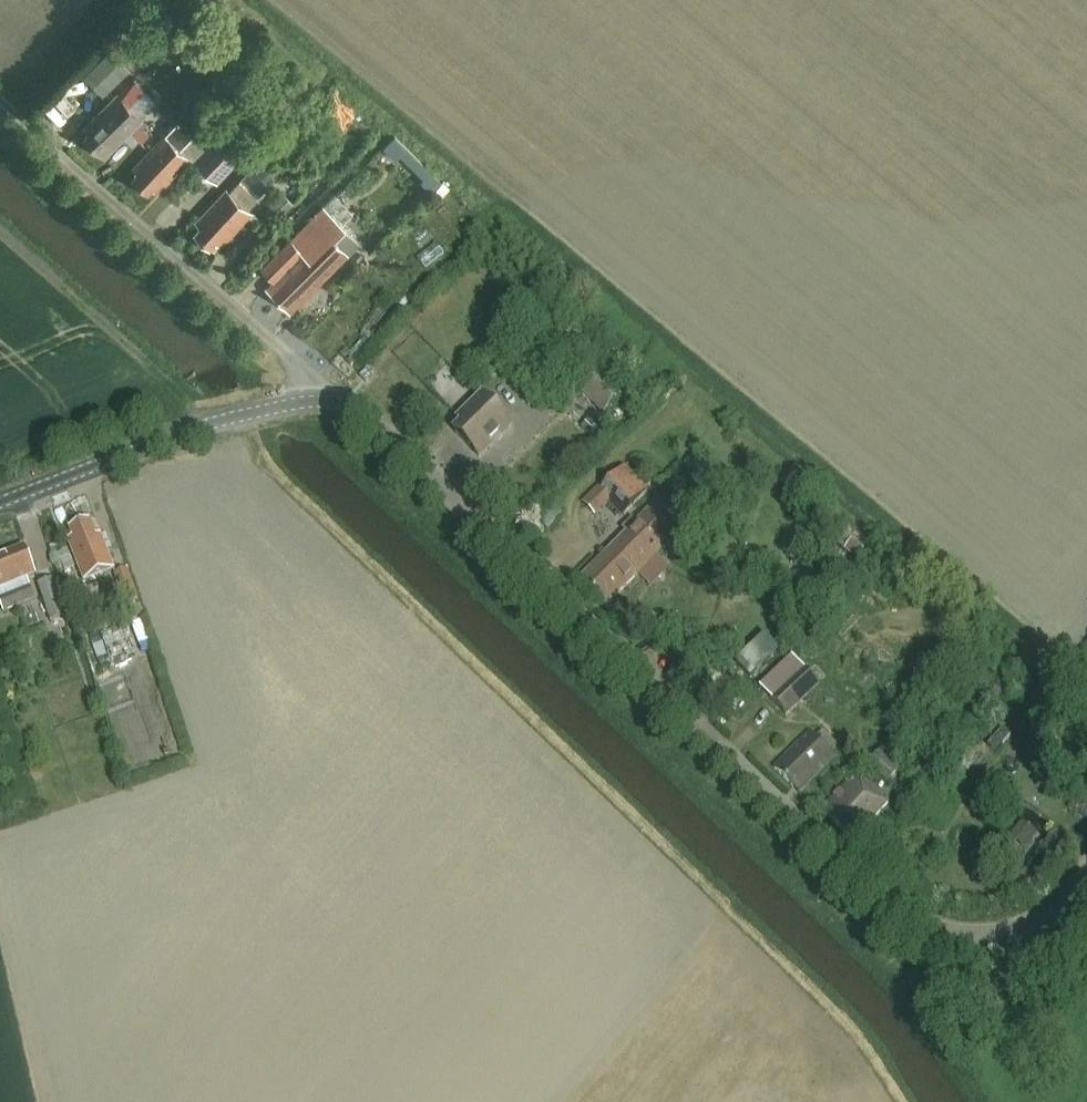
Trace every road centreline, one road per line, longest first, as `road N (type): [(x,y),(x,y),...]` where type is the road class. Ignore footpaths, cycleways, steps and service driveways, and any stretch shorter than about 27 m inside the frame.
road 1 (tertiary): [(1086,876),(1069,899),(1020,929),(940,930),(893,906),(433,476),(357,410),(326,399)]
road 2 (residential): [(326,399),(297,363),(26,122)]
road 3 (tertiary): [(0,504),(179,433),(326,399)]

